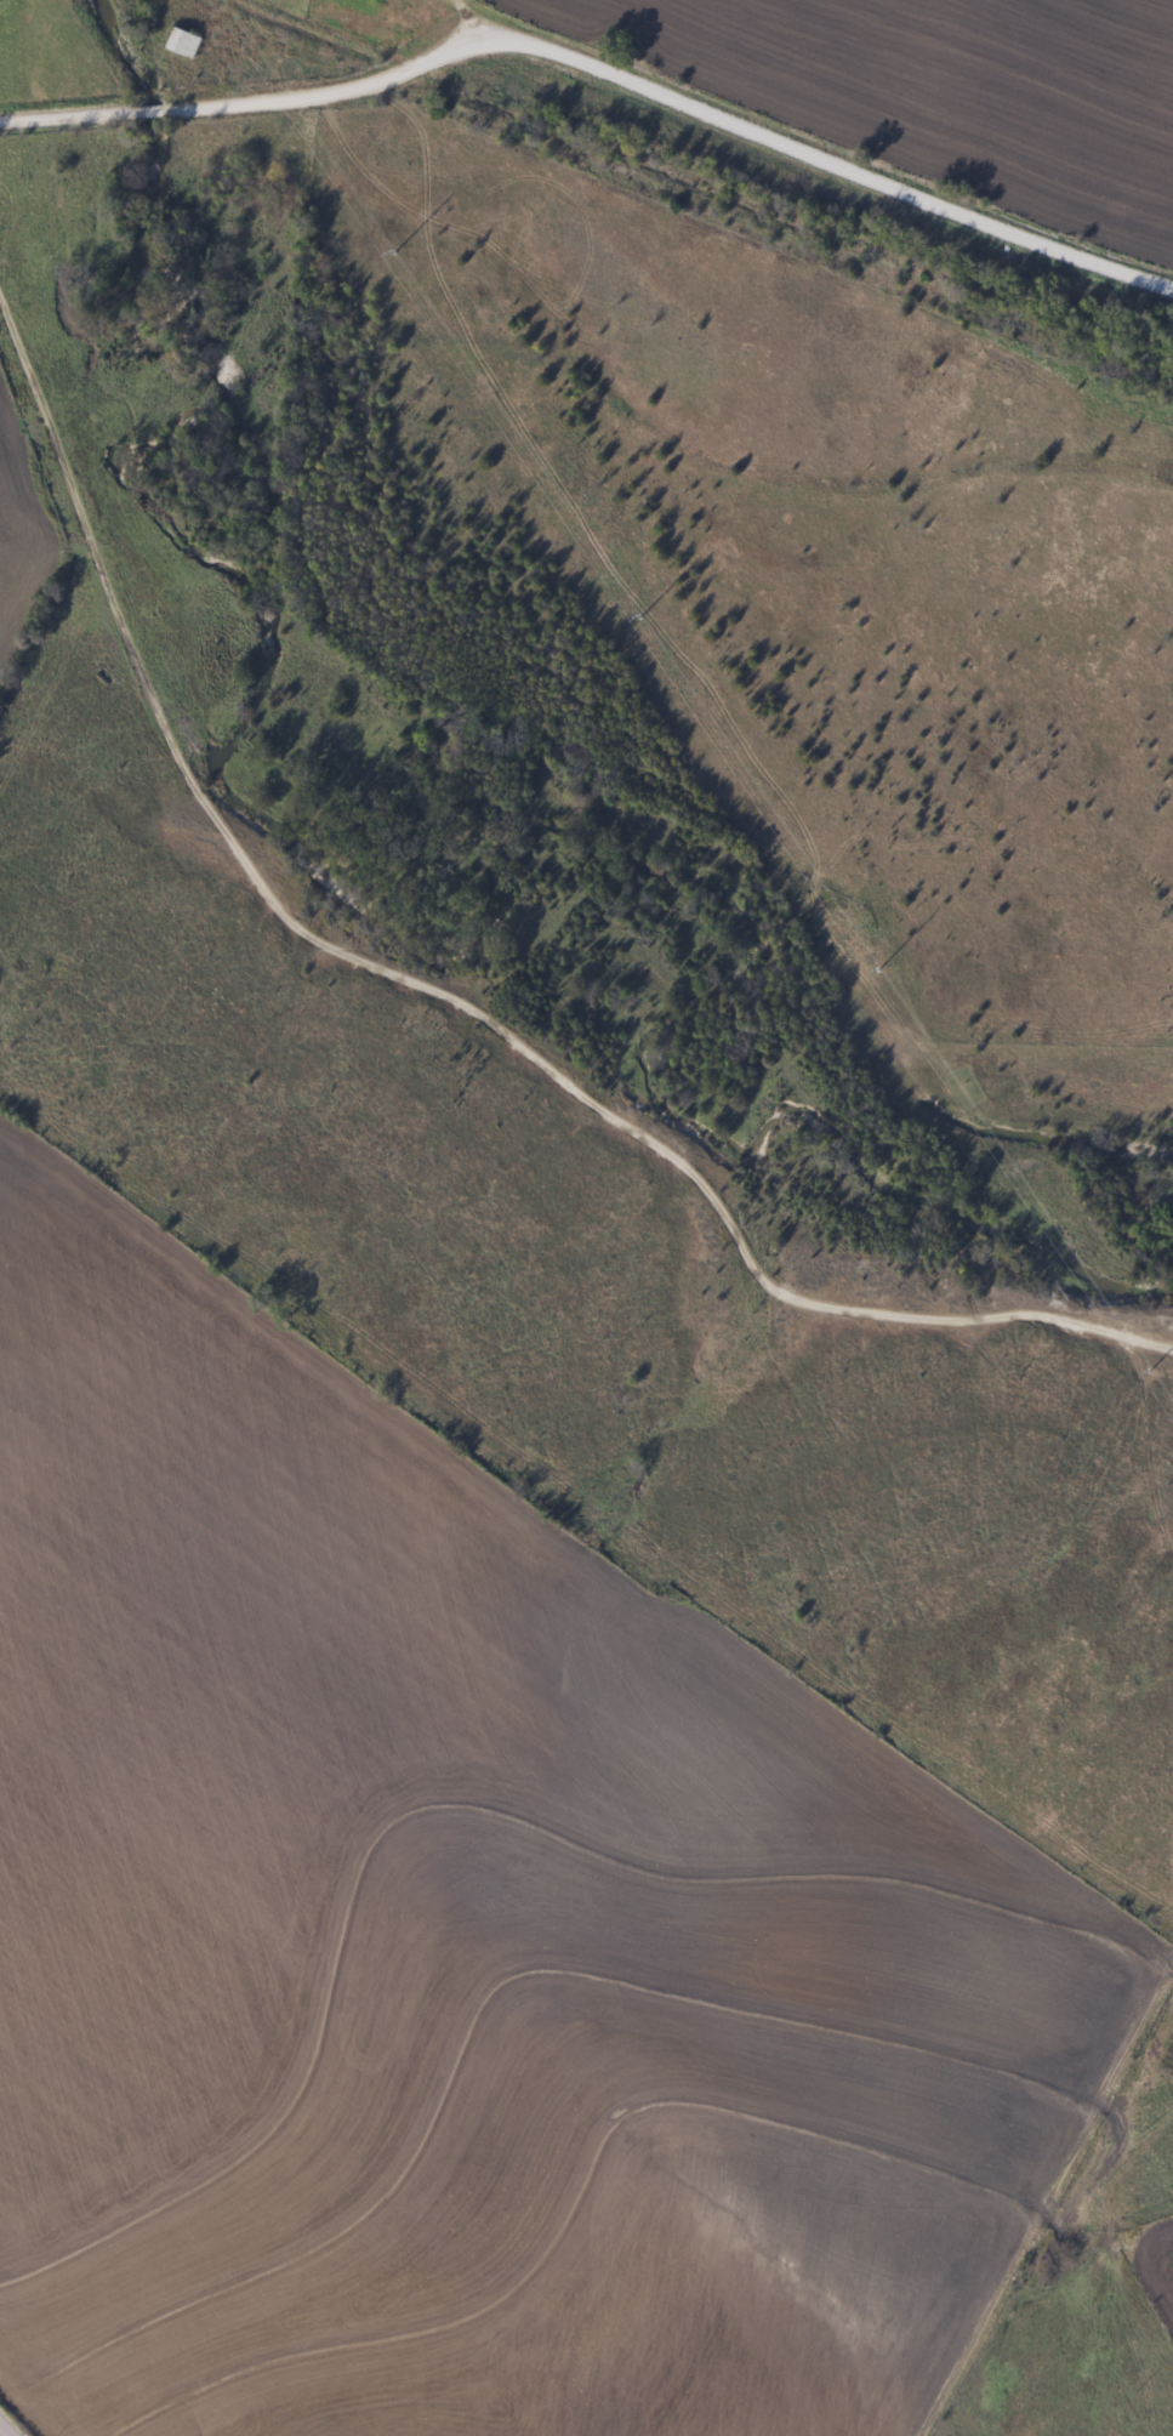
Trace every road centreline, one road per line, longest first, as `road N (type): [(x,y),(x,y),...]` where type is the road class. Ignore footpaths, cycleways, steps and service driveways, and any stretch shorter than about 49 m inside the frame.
road 1 (residential): [(1172,1331),(1091,1337),(819,1287),(676,1200),(509,1013),(298,882),(150,708),(0,320)]
road 2 (residential): [(1172,292),(539,49),(497,40),(358,91),(268,108),(0,112)]

